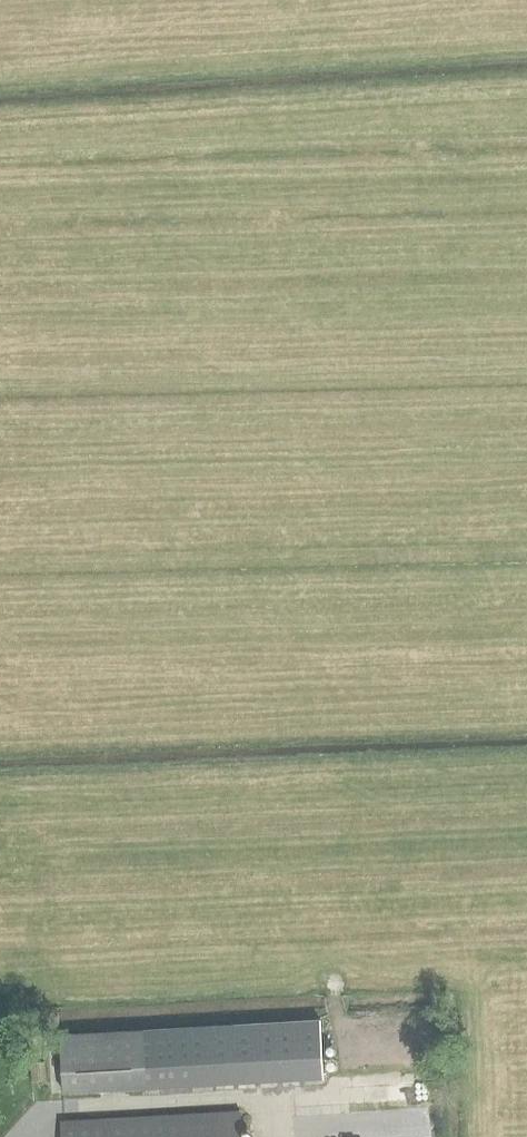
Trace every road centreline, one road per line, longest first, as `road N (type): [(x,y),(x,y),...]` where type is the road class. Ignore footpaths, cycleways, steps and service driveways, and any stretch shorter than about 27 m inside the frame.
road 1 (track): [(282,1136),(280,1095),(46,1108)]

